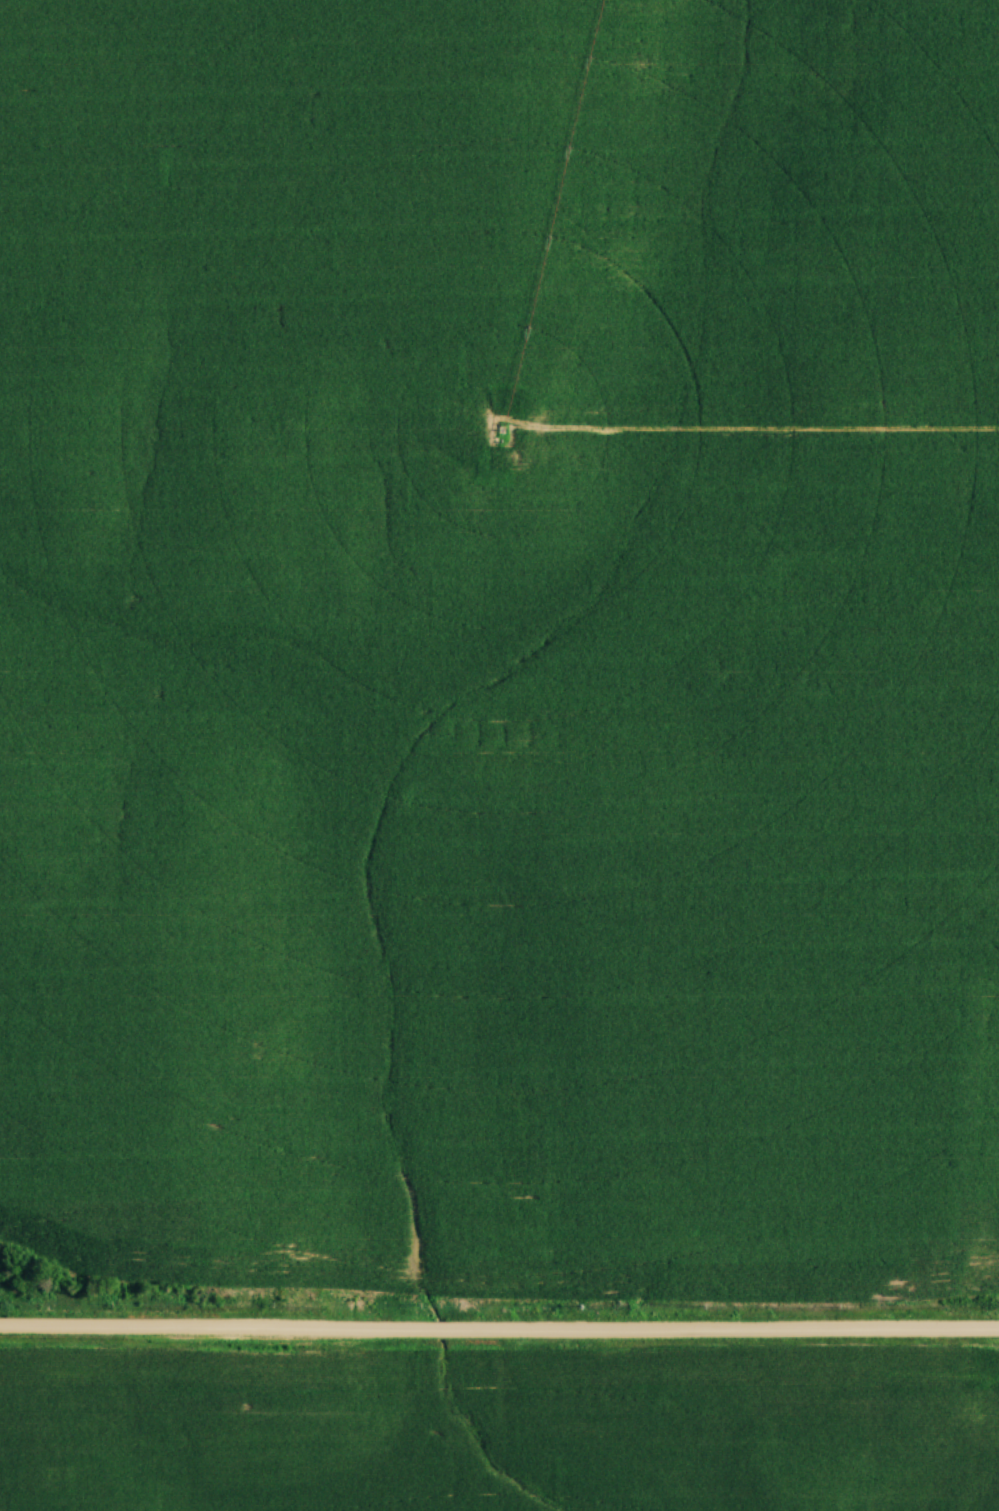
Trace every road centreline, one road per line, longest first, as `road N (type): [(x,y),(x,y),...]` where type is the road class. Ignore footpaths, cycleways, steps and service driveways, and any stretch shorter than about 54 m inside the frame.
road 1 (residential): [(998,1330),(0,1327)]

